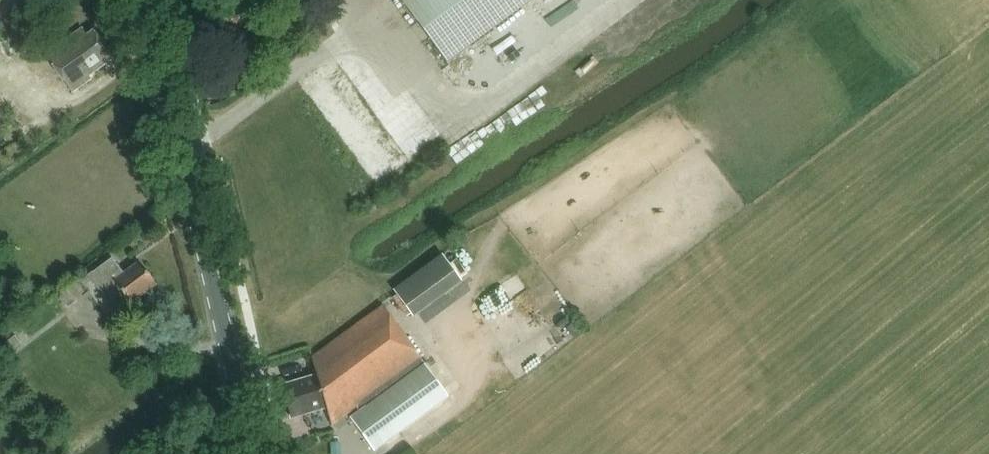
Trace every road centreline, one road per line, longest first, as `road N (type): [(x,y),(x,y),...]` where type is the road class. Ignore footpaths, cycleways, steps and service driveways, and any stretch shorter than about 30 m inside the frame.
road 1 (secondary): [(247,453),(135,0)]

